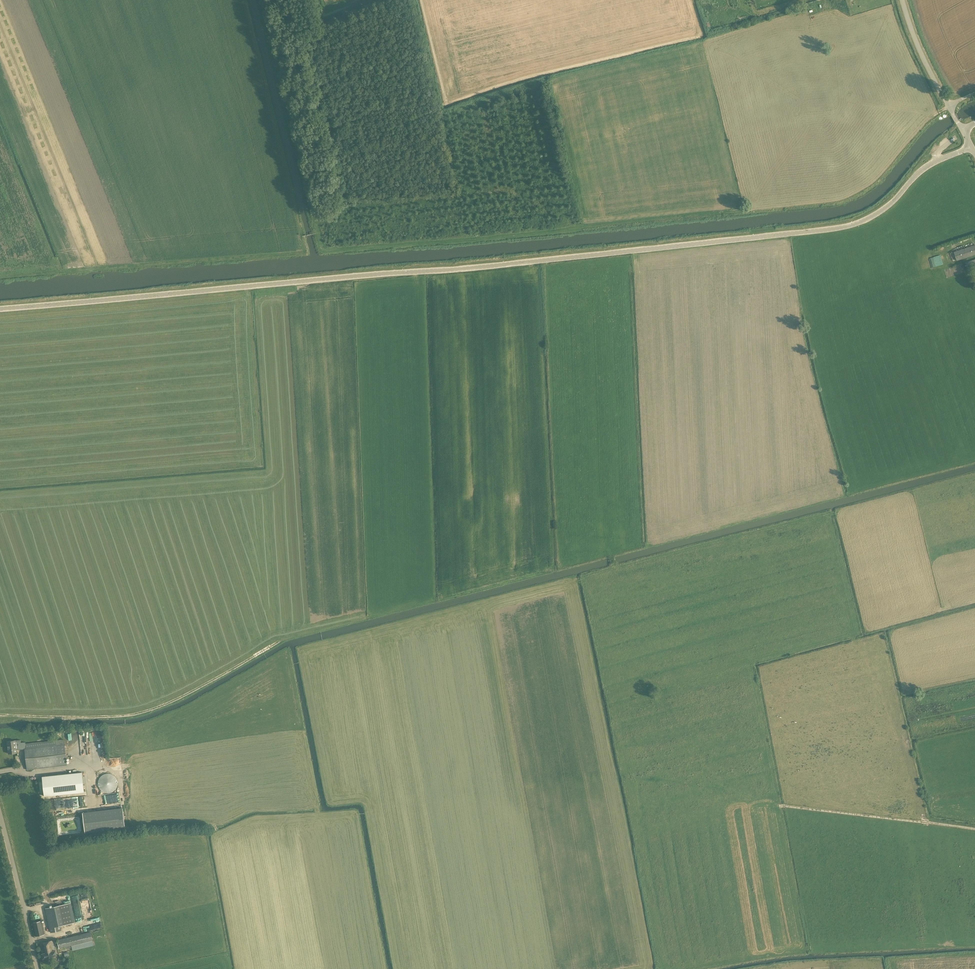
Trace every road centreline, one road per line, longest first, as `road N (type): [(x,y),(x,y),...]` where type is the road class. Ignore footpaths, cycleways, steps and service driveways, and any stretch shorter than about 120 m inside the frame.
road 1 (tertiary): [(0,310),(841,229),(887,209),(922,171),(971,147)]
road 2 (unclassified): [(39,968),(0,806)]

